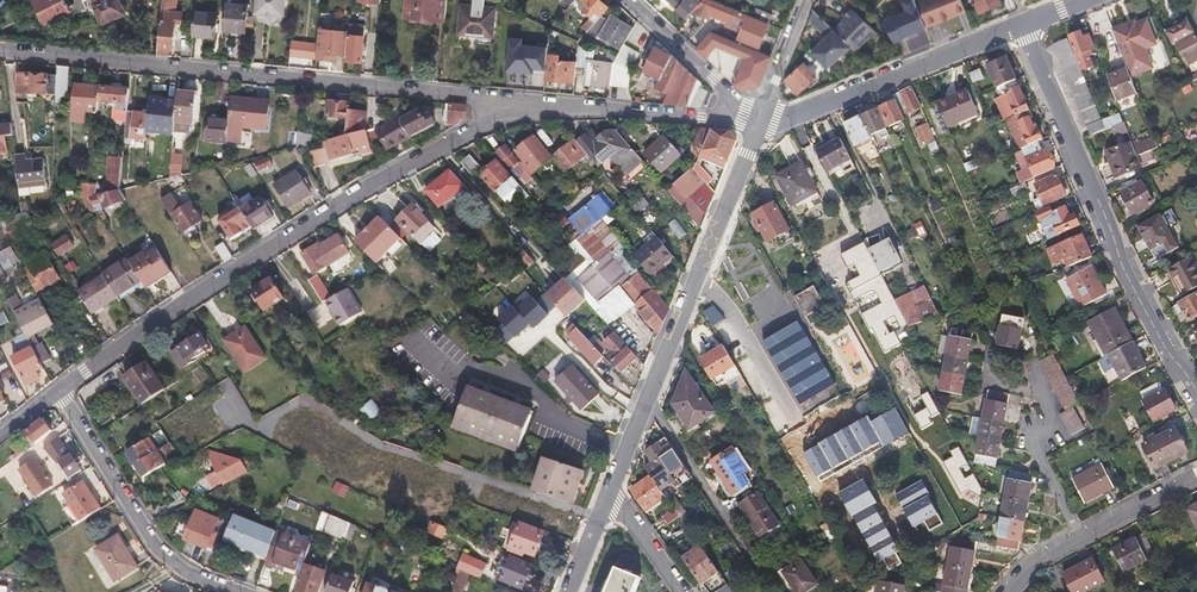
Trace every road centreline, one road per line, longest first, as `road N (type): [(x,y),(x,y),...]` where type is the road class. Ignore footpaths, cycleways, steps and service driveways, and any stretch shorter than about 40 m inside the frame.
road 1 (residential): [(522,103),(372,183),(55,392)]
road 2 (residential): [(0,51),(522,103)]
road 3 (residential): [(1022,25),(1129,280),(1196,391)]
road 4 (residential): [(608,496),(761,121)]
road 5 (residential): [(1022,25),(774,122),(761,121)]
road 6 (residential): [(55,392),(154,551),(185,576),(231,591)]
road 7 (residential): [(522,103),(761,121)]
road 8 (residential): [(1007,591),(1042,556),(1196,476)]
road 9 (residential): [(761,121),(630,0)]
road 10 (residential): [(807,0),(761,121)]
road 11 (residential): [(608,496),(681,591)]

